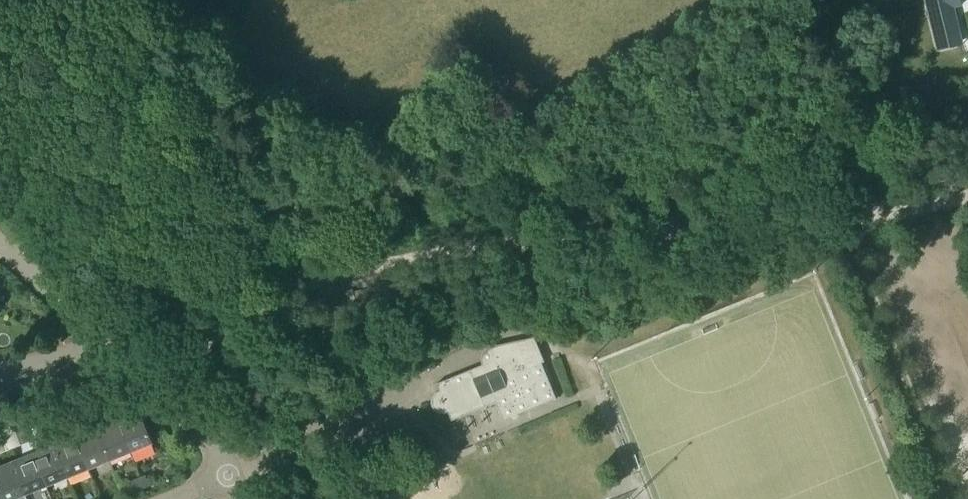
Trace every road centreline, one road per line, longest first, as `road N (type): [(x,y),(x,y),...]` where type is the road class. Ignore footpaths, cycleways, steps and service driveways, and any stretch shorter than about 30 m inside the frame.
road 1 (track): [(141,372),(204,351),(307,282),(421,257),(538,240),(818,224),(967,196)]
road 2 (track): [(842,219),(952,498)]
road 3 (residential): [(227,479),(214,441),(110,348)]
road 4 (residential): [(110,348),(0,243)]

